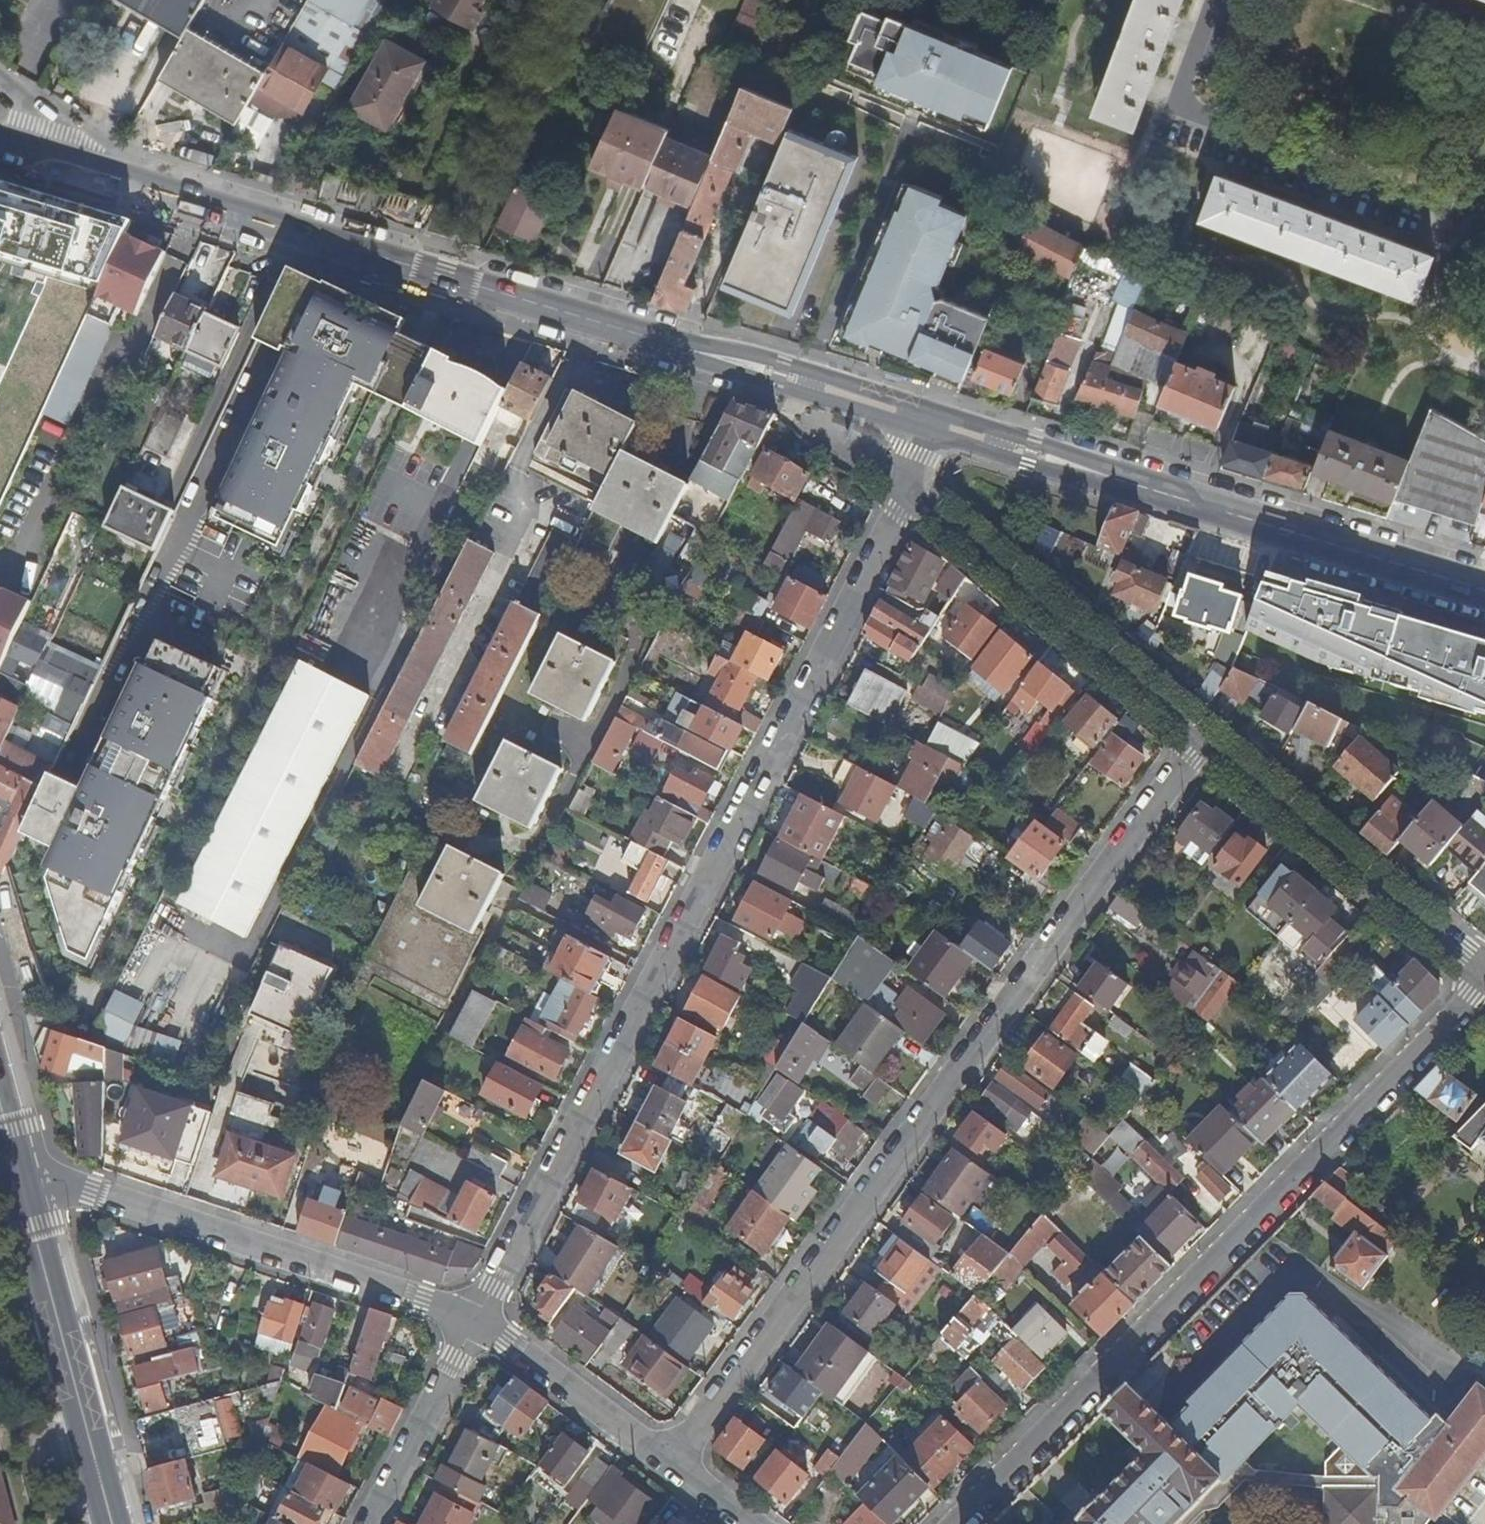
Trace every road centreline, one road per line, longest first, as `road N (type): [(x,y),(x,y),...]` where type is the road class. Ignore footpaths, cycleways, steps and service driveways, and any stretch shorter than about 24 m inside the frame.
road 1 (residential): [(907,494),(474,1323)]
road 2 (residential): [(668,1463),(1203,744)]
road 3 (secondary): [(69,166),(922,418)]
road 4 (residential): [(957,1523),(1484,982)]
road 5 (secondary): [(922,418),(1484,592)]
road 6 (residential): [(25,1199),(71,1188),(474,1323)]
road 7 (residential): [(1215,0),(1184,86),(1202,142),(1438,228)]
road 8 (residential): [(1203,744),(907,494)]
road 9 (residential): [(1484,969),(1203,744)]
road 10 (secondary): [(25,1199),(113,1523)]
road 11 (residential): [(474,1323),(510,1340),(668,1463)]
road 12 (residential): [(474,1323),(369,1523)]

